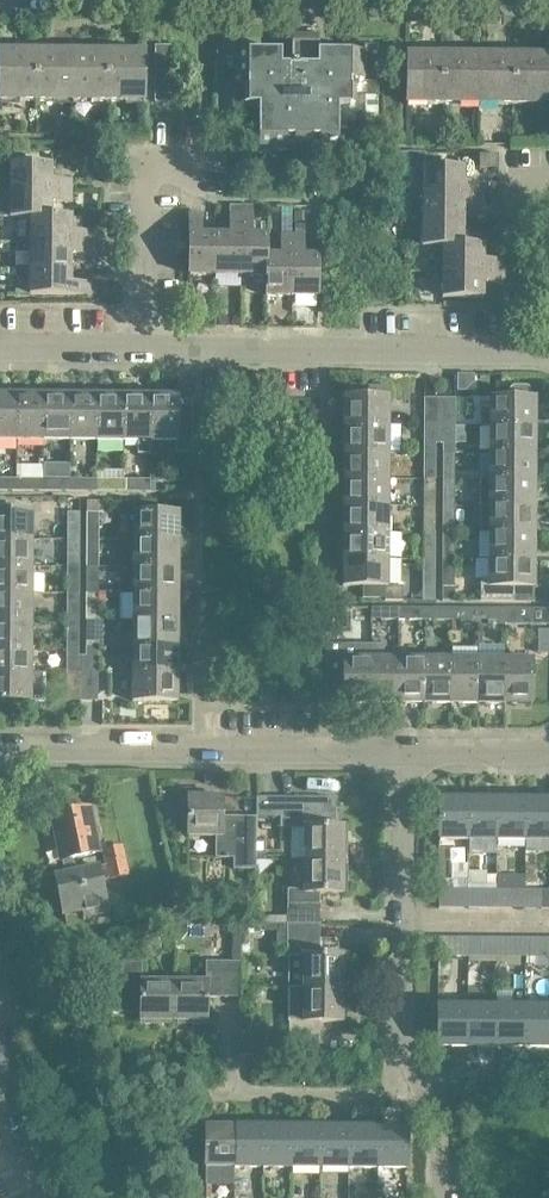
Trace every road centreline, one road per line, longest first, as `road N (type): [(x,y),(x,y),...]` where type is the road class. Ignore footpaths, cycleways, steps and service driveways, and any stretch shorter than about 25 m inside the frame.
road 1 (residential): [(441,1197),(441,1153),(404,1040),(405,753)]
road 2 (residential): [(140,352),(548,354)]
road 3 (residential): [(0,750),(405,753)]
road 4 (residential): [(140,352),(142,170),(202,170)]
road 5 (residential): [(53,1197),(0,1052)]
road 6 (residential): [(405,753),(548,749)]
road 7 (residential): [(0,351),(140,352)]

